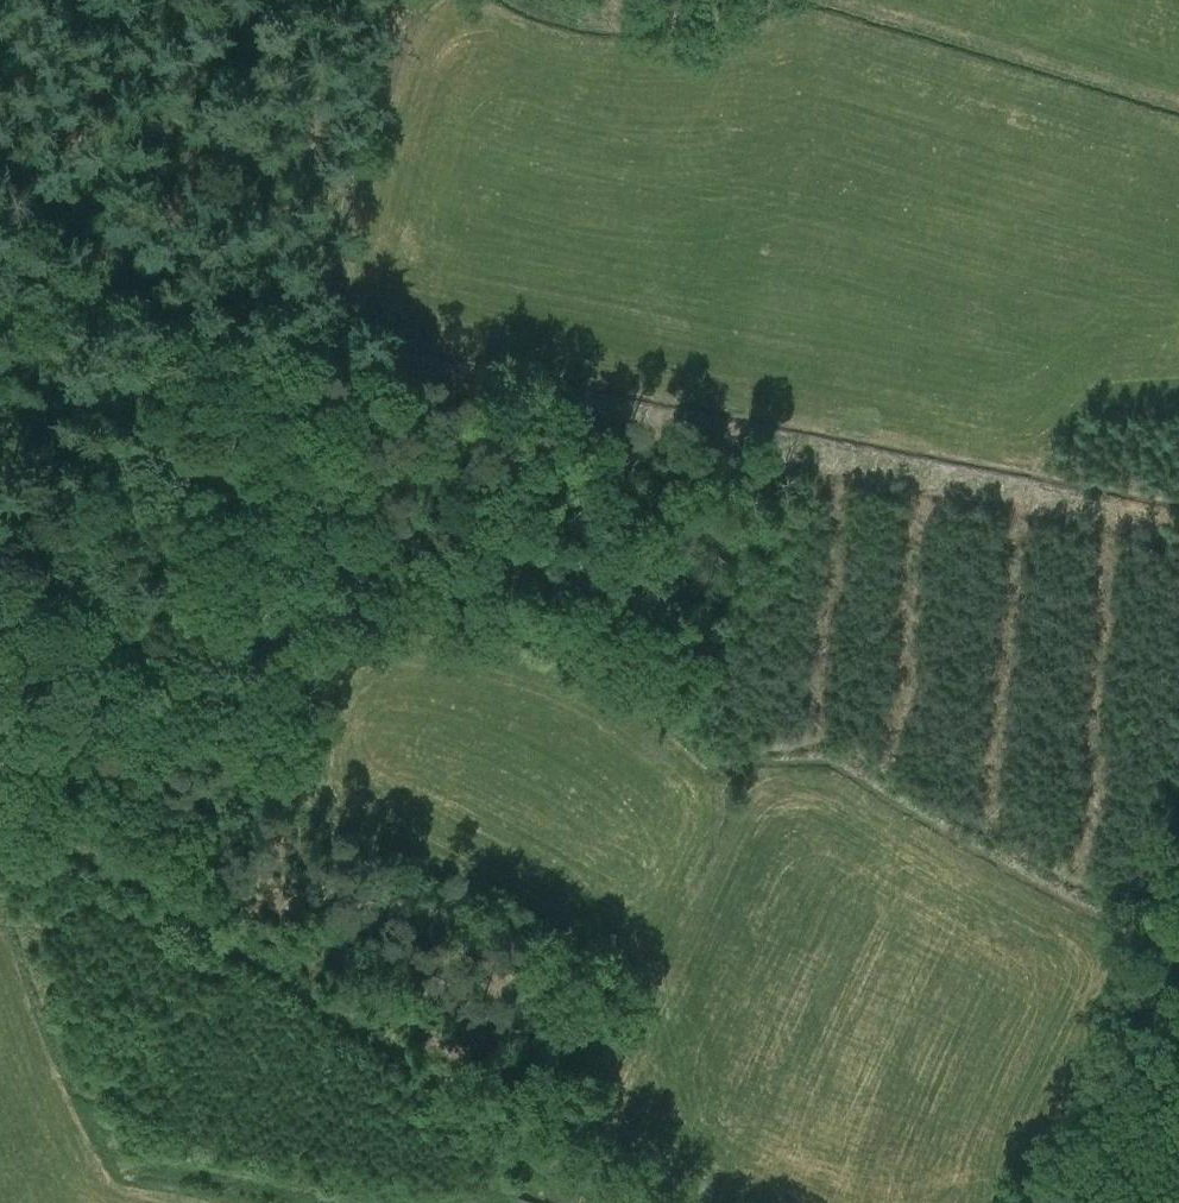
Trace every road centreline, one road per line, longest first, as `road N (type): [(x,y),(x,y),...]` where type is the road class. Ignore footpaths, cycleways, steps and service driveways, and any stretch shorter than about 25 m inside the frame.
road 1 (track): [(0,797),(615,1202)]
road 2 (track): [(283,760),(0,740)]

